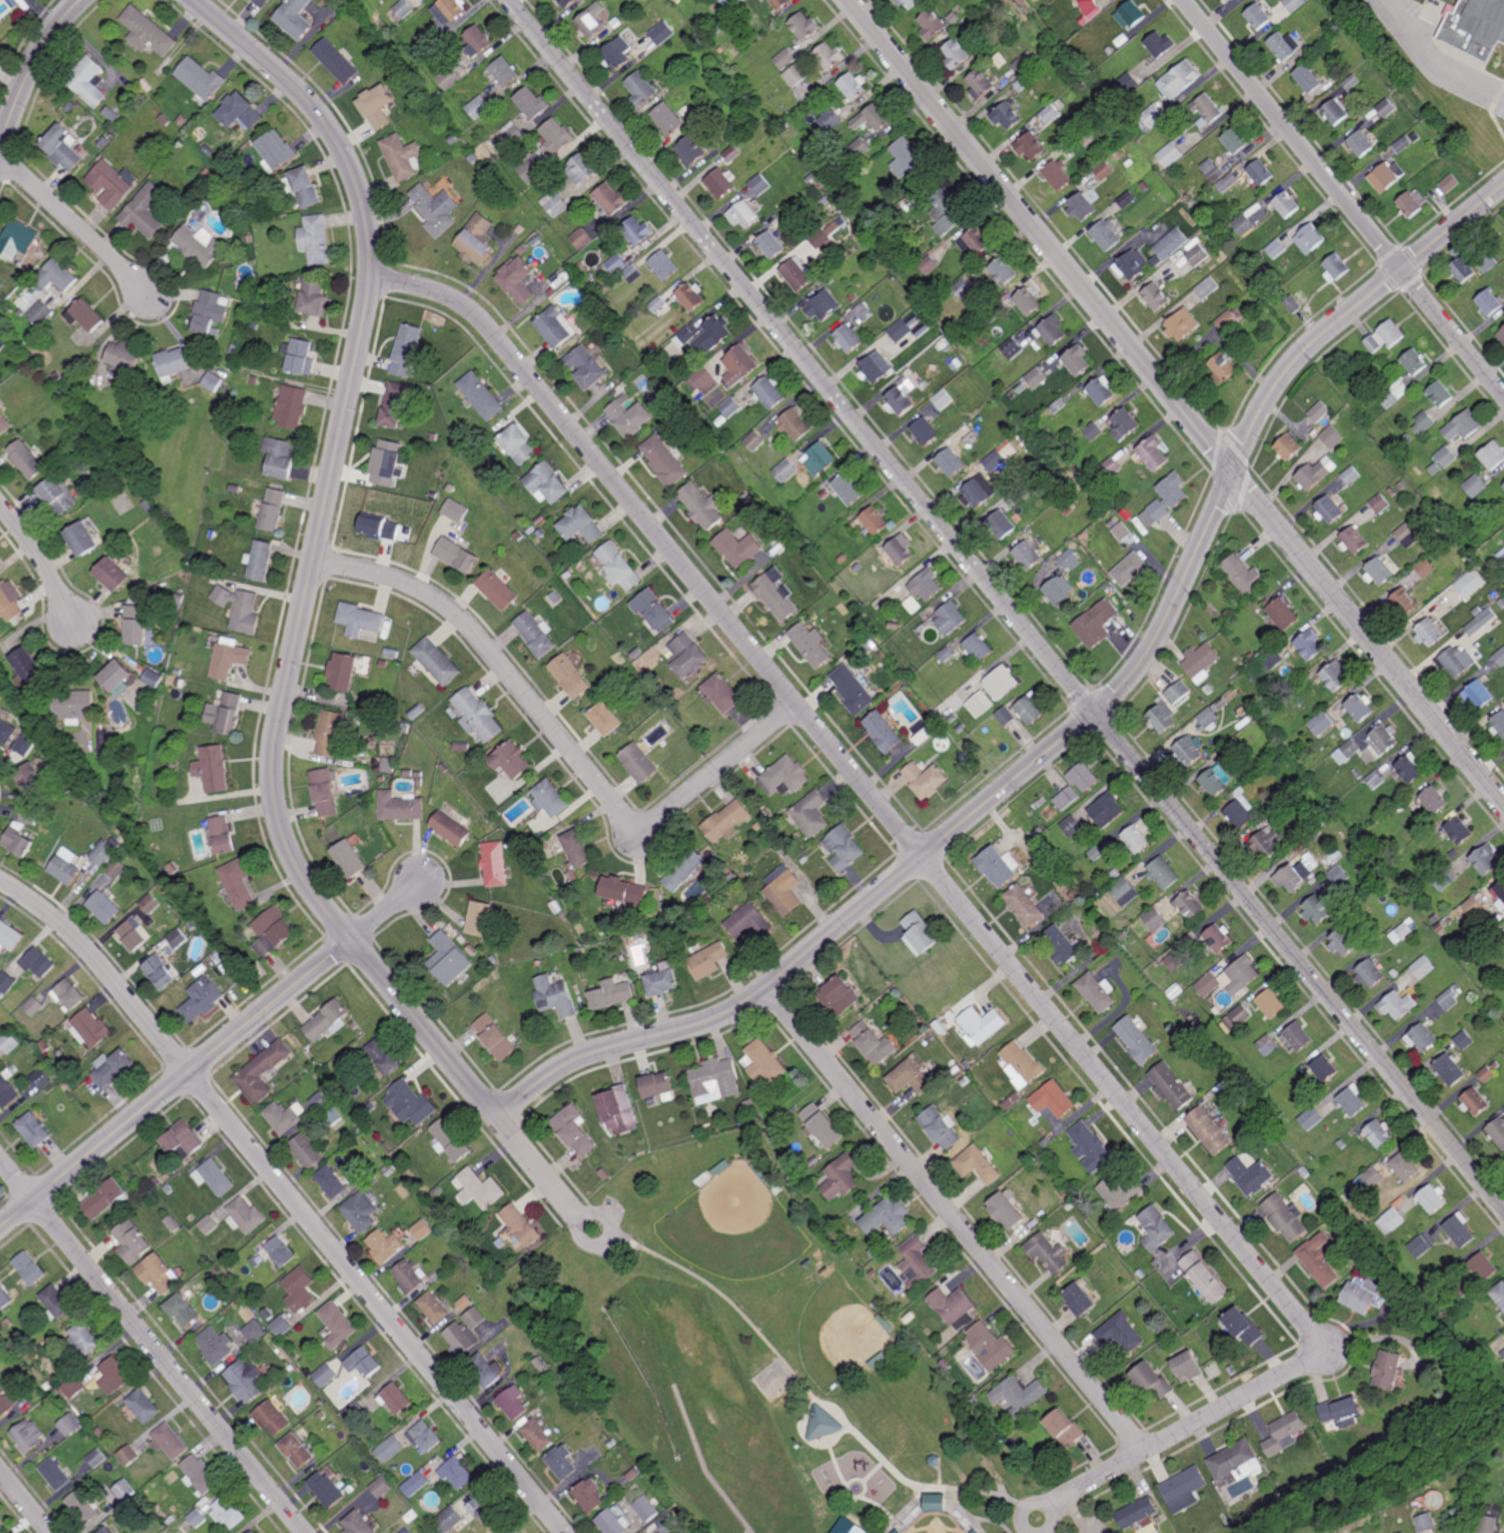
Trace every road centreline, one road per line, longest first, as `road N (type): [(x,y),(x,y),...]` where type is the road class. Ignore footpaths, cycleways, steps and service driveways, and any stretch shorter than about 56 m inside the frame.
road 1 (residential): [(371,276),(444,295),(497,337),(1314,1335),(1312,1352),(1293,1369),(1048,1506)]
road 2 (residential): [(509,0),(1503,1206)]
road 3 (residential): [(498,1118),(568,1063),(704,1023),(755,995),(1117,694),(1162,632),(1278,383),(1313,342),(1503,186)]
road 4 (residential): [(193,0),(293,85),(335,135),(360,189),(370,239),(369,293),(279,726),(278,813),(323,904),(581,1220)]
road 5 (residential): [(850,0),(1503,803)]
road 6 (residential): [(0,878),(61,924),(127,993),(568,1532)]
road 7 (residential): [(315,561),(414,585),(448,606),(634,822),(659,816),(795,703)]
road 8 (residential): [(767,986),(1146,1451)]
road 9 (residential): [(1185,0),(1503,396)]
road 10 (residential): [(0,1155),(308,1532)]
road 11 (residential): [(0,1231),(350,939)]
road 12 (residential): [(0,155),(146,295)]
road 13 (residential): [(0,151),(44,50),(83,0)]
road 14 (residential): [(0,503),(48,567),(76,623)]

